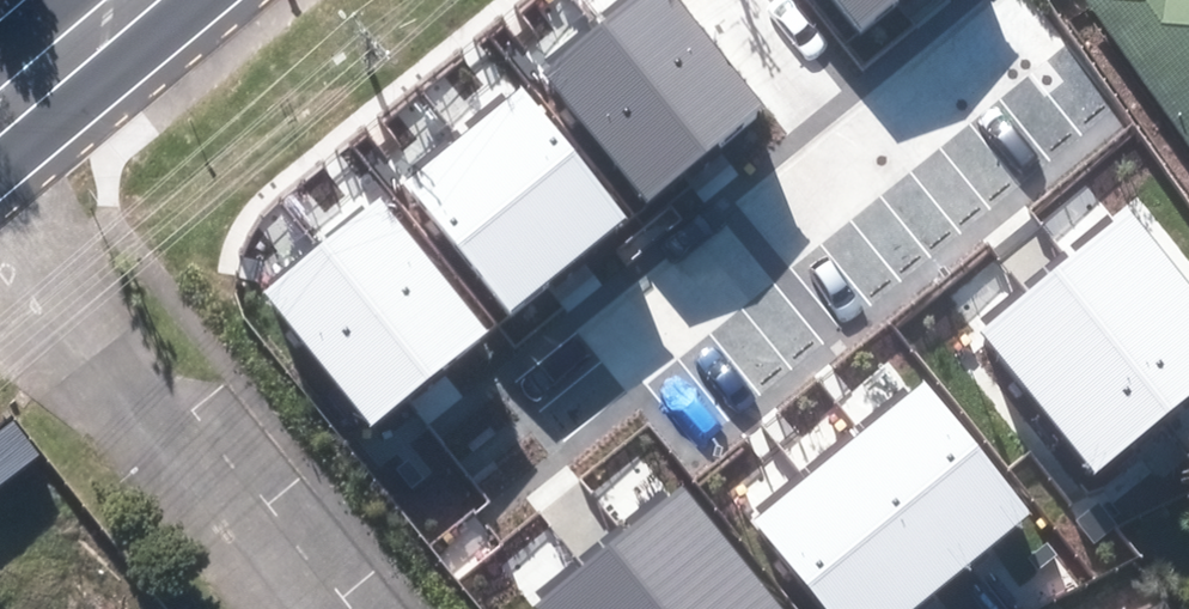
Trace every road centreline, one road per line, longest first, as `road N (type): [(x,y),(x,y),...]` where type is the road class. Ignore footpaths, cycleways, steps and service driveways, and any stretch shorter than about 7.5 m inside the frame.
road 1 (residential): [(0,250),(289,608)]
road 2 (secondary): [(0,121),(143,0)]

